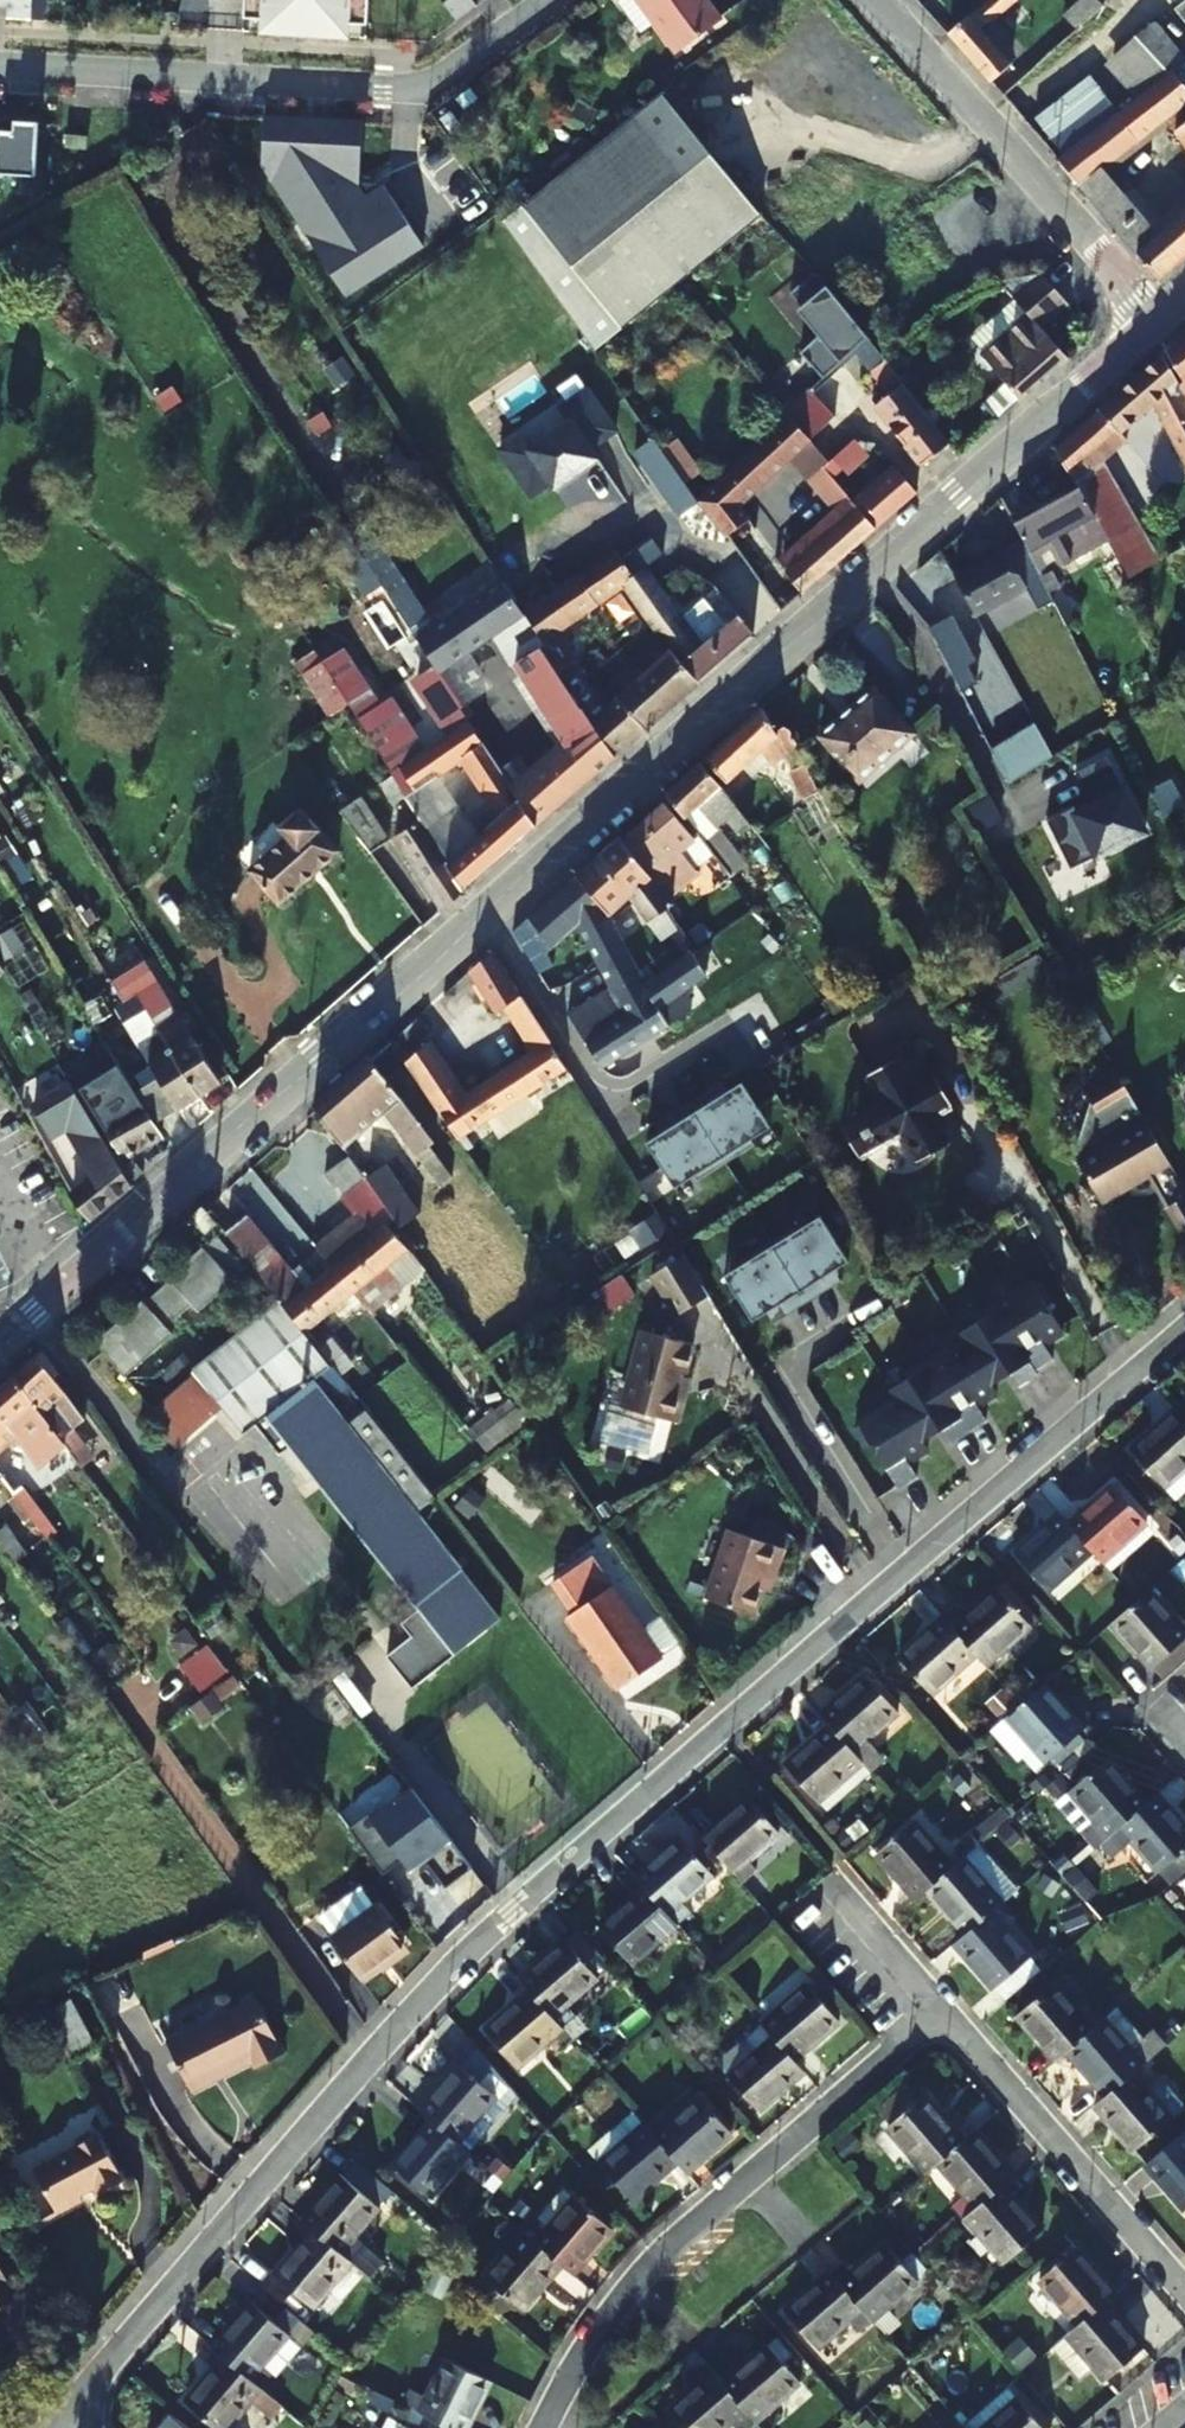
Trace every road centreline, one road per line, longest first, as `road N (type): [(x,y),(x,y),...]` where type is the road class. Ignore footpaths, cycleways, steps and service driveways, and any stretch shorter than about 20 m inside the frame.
road 1 (residential): [(68,2411),(473,1947),(1184,1332)]
road 2 (tertiary): [(0,1341),(1160,318)]
road 3 (residential): [(0,73),(378,90),(455,66),(544,0)]
road 4 (residential): [(1160,318),(880,0)]
road 5 (residential): [(1184,2294),(939,2008)]
road 6 (residential): [(749,2178),(939,2008)]
road 7 (residential): [(691,2340),(804,2242),(749,2178)]
road 8 (residential): [(546,2421),(590,2340),(639,2278)]
road 9 (residential): [(939,2008),(833,1883)]
road 10 (residential): [(639,2278),(749,2178)]
road 11 (residential): [(591,2427),(691,2340)]

